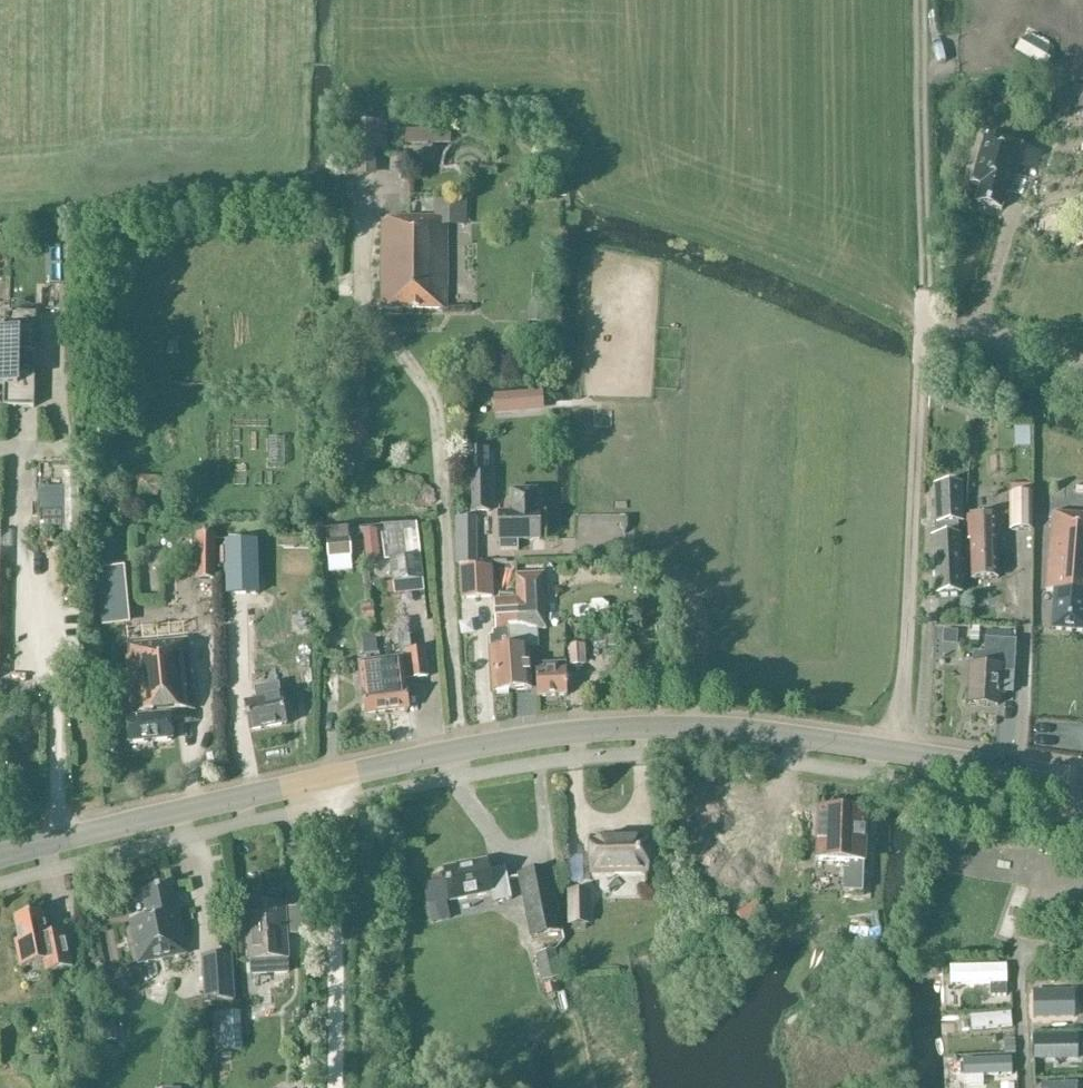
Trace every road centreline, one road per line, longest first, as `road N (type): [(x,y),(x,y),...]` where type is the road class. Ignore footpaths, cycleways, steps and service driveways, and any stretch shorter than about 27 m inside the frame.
road 1 (tertiary): [(0,859),(459,751),(596,733),(746,736),(1082,786)]
road 2 (track): [(459,751),(436,405),(366,303),(363,206)]
road 3 (track): [(335,805),(335,1087)]

